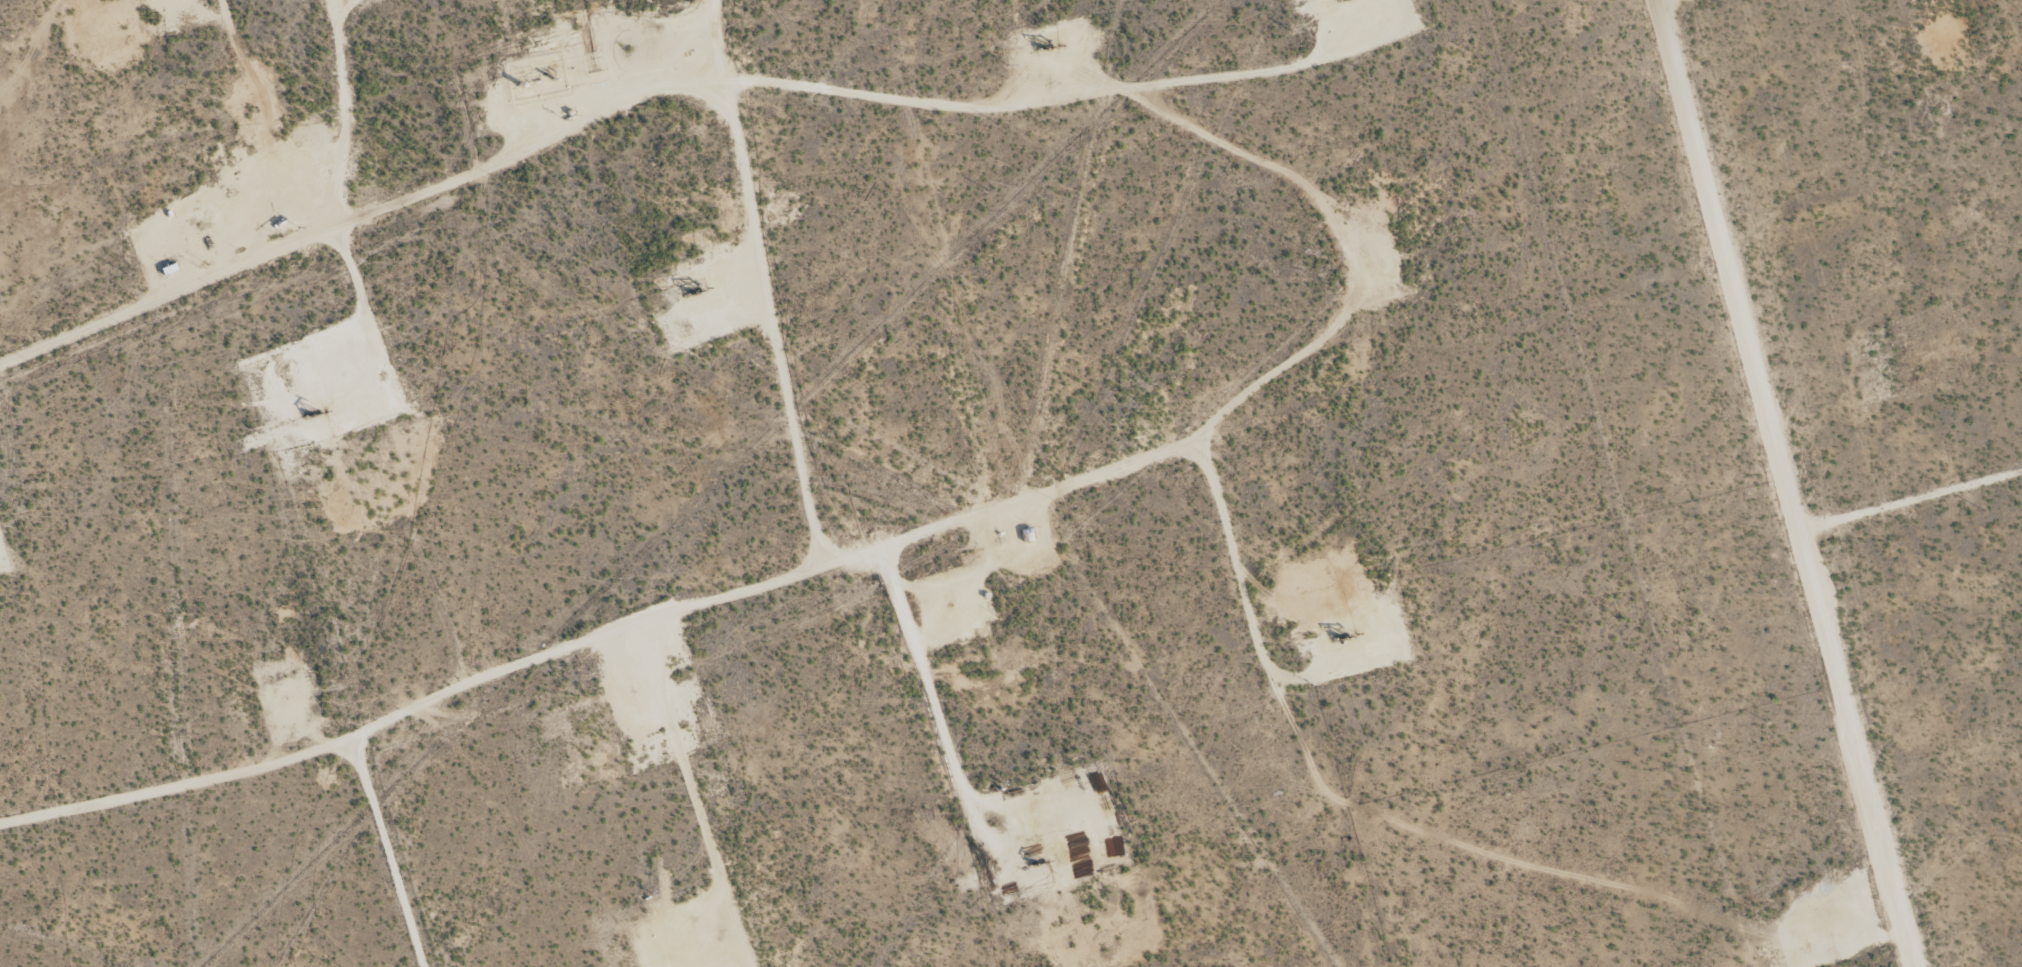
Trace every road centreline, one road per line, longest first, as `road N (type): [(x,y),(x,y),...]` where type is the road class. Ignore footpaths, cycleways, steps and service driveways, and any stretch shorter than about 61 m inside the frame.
road 1 (residential): [(1710,966),(1448,0)]

